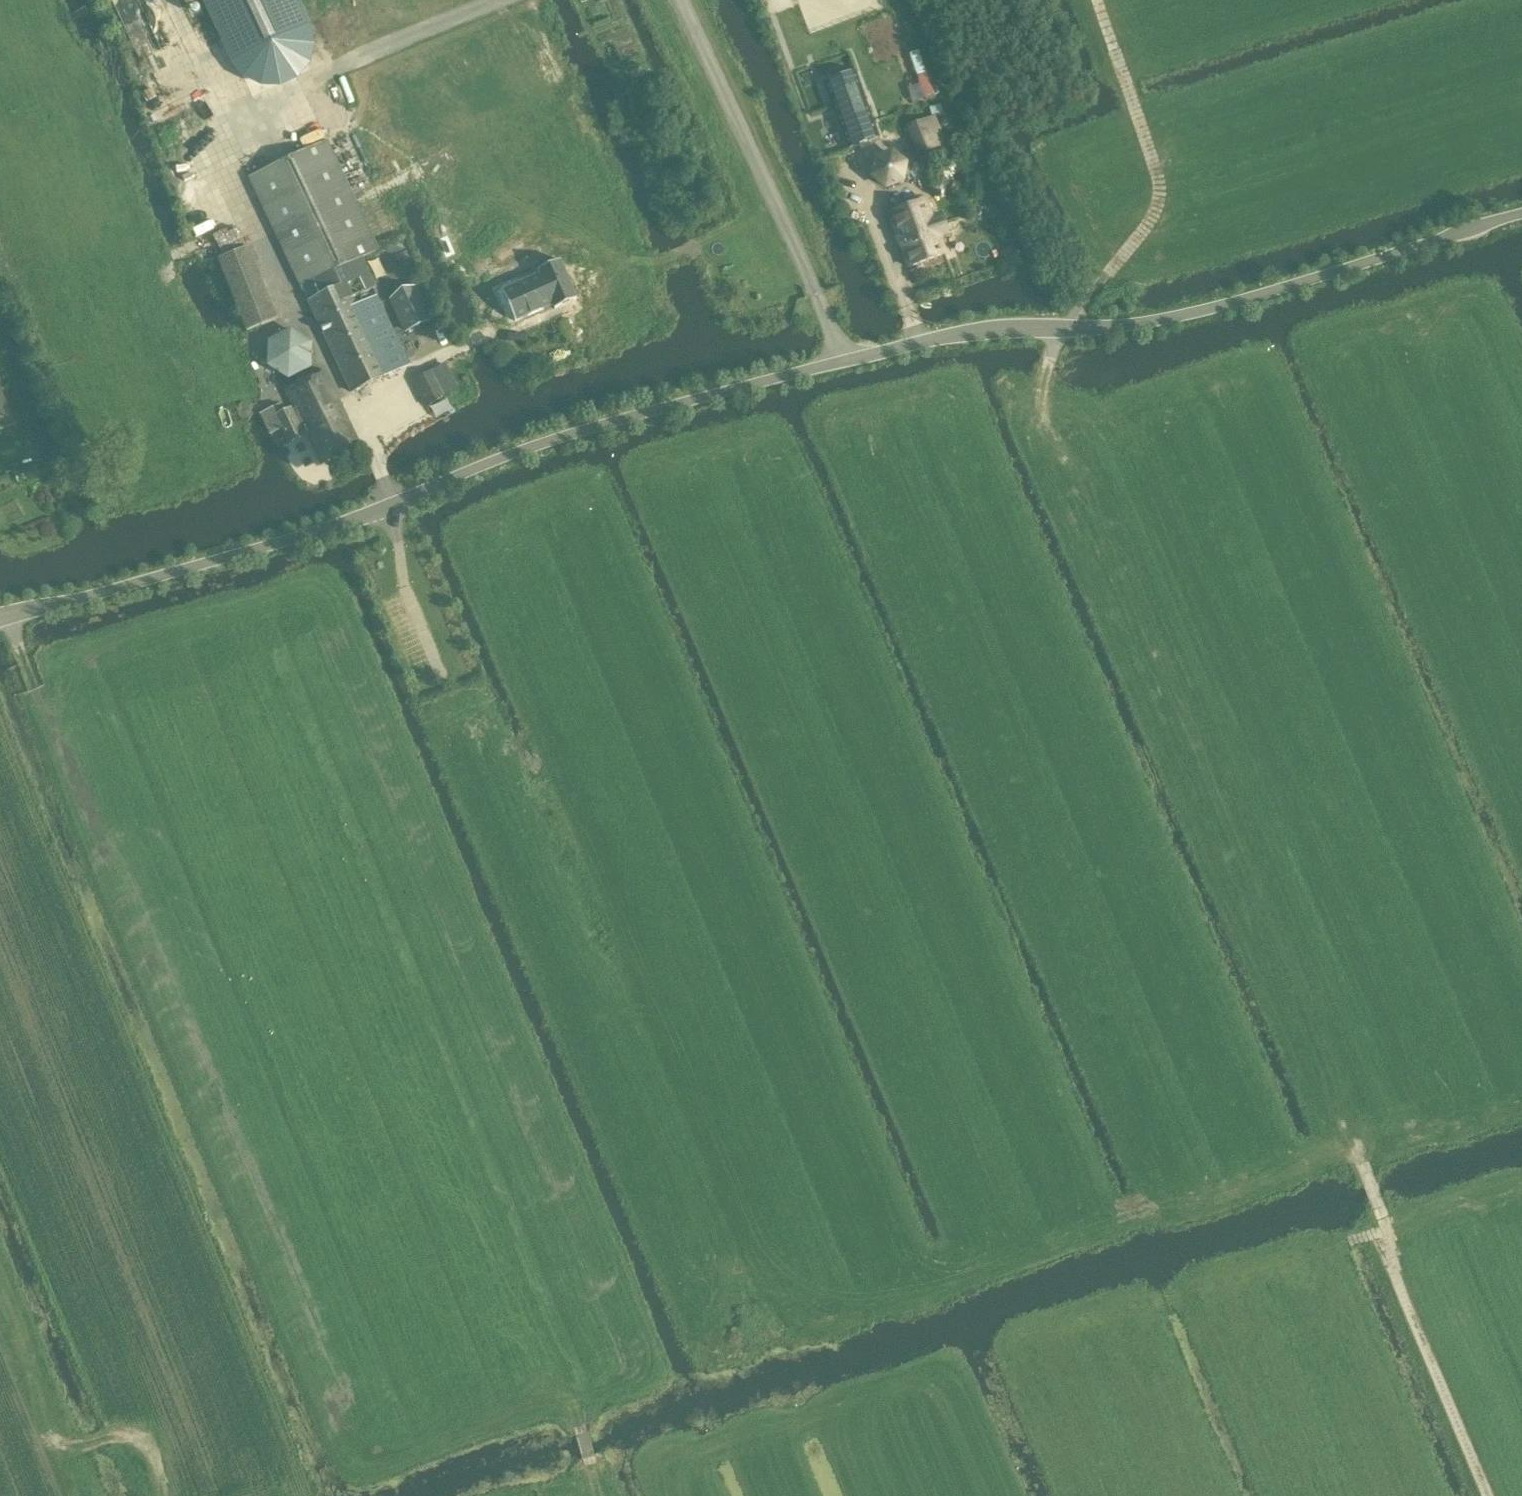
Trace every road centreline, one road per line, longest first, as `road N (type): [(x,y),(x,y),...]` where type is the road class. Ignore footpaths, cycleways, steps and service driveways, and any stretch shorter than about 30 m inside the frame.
road 1 (unclassified): [(0,621),(340,525),(601,426),(951,332),(1193,311),(1521,216)]
road 2 (track): [(1081,324),(1052,356),(1047,394),(1055,430),(1097,512),(1368,1171)]
road 3 (track): [(1099,0),(1156,163),(1158,205),(1089,295),(1081,324)]
road 4 (track): [(1491,1495),(1394,1260),(1368,1171)]
road 5 (track): [(129,920),(9,618)]

